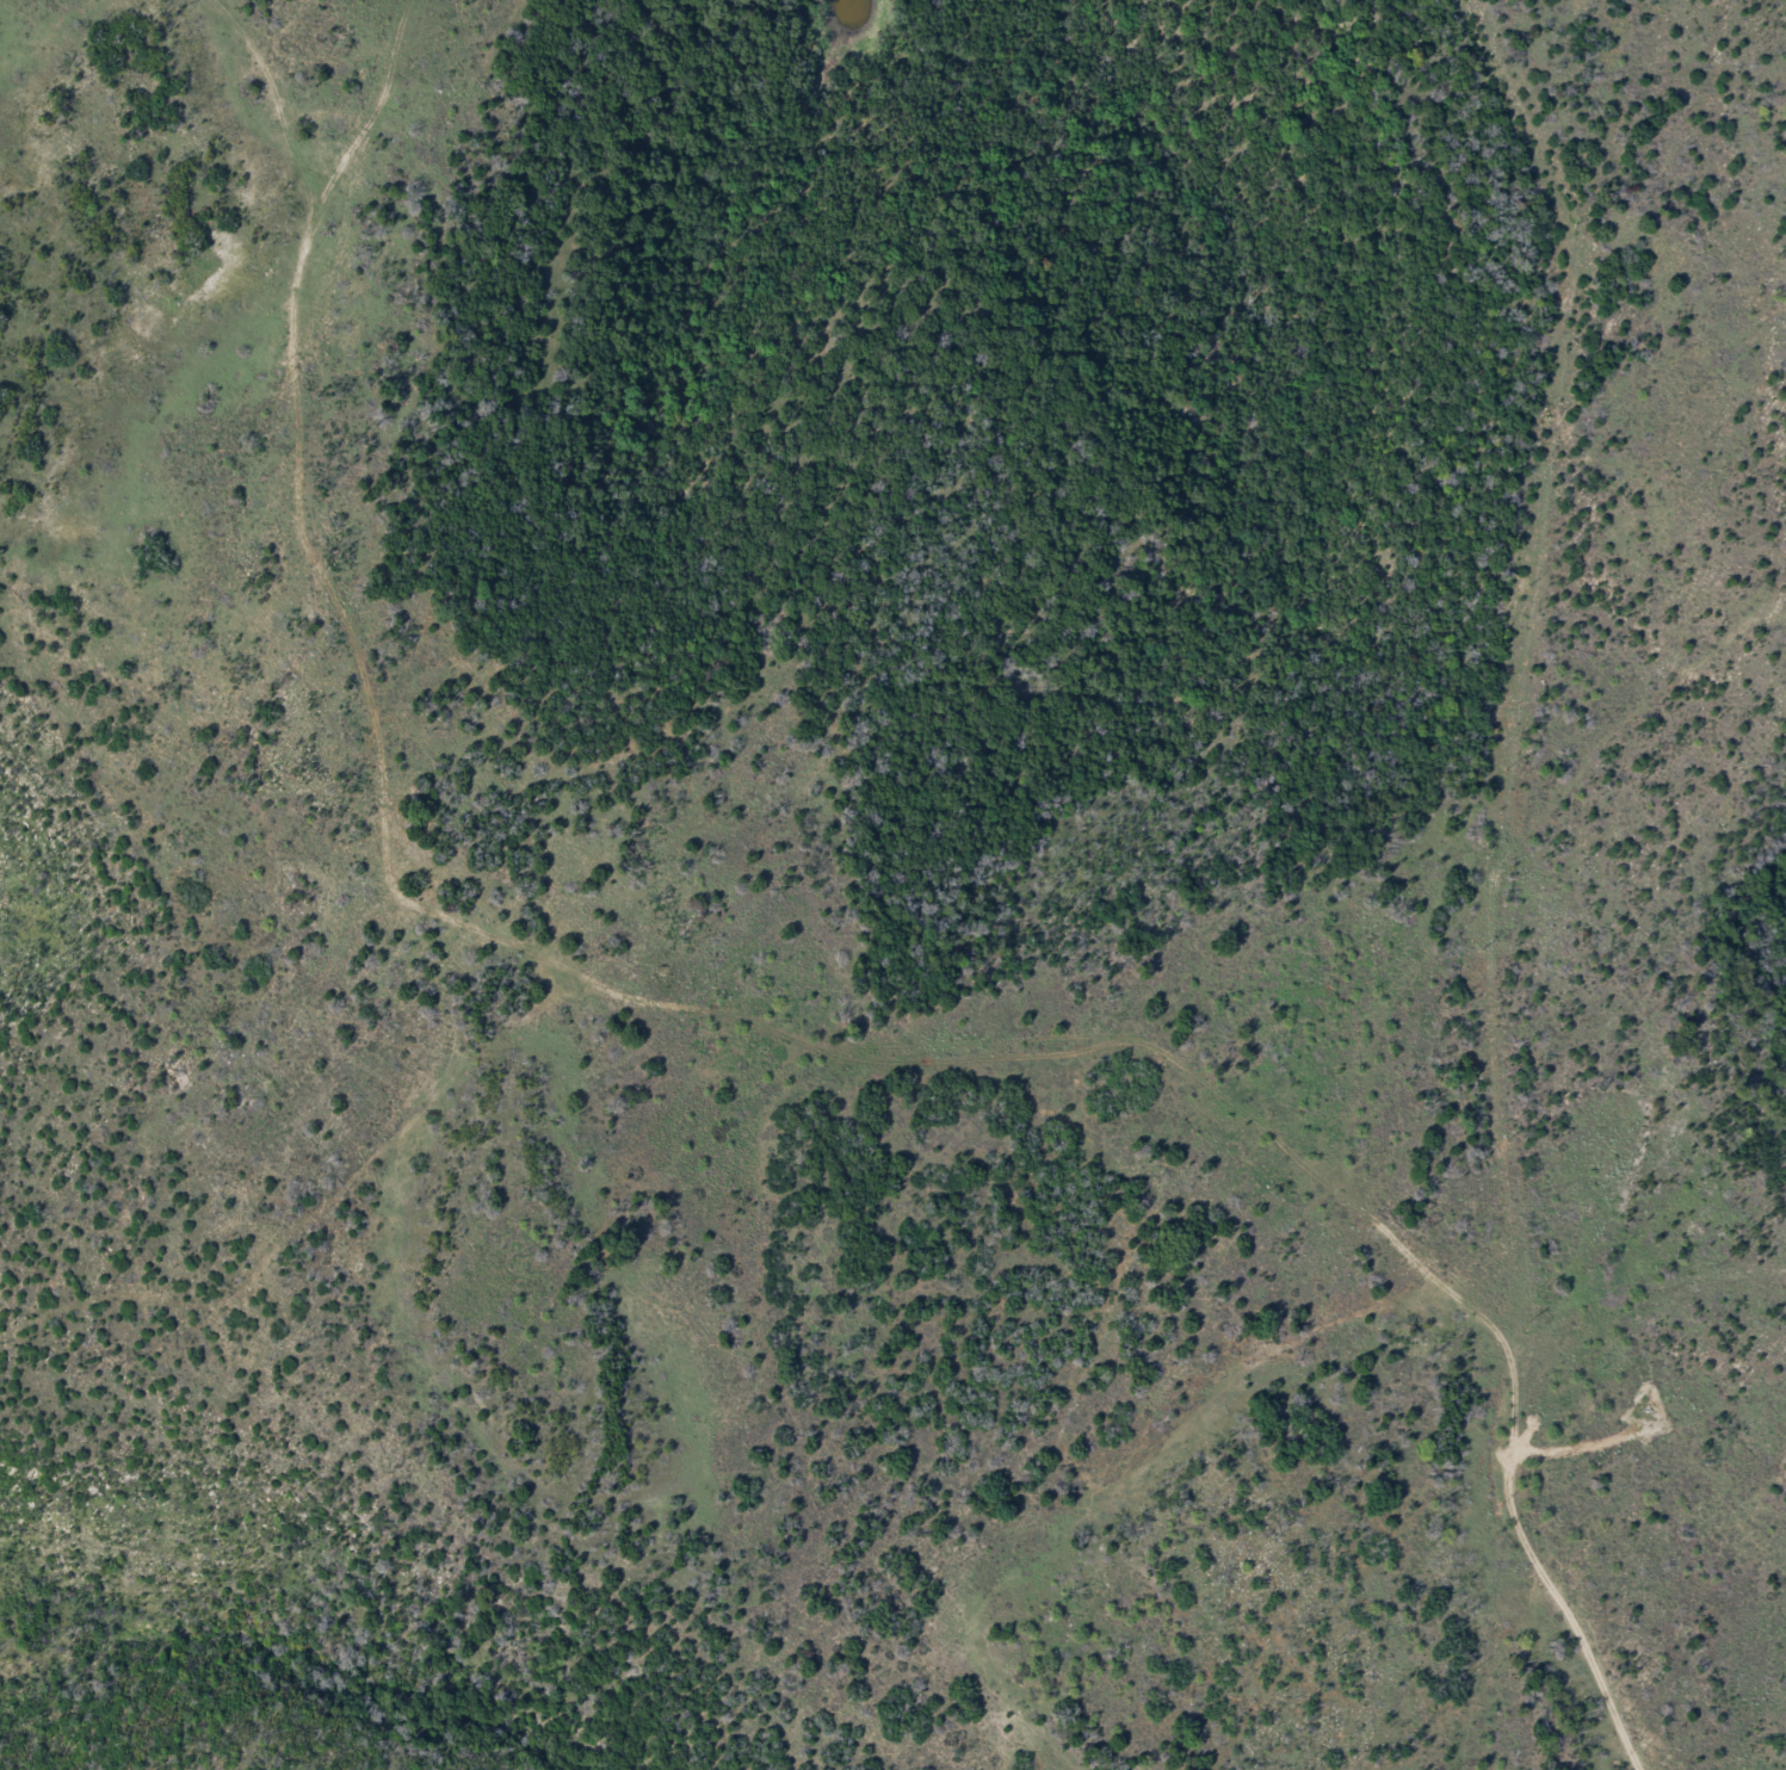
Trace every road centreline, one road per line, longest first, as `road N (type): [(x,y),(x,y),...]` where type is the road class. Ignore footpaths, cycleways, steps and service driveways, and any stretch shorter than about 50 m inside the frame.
road 1 (residential): [(1635,1769),(1520,1512),(1509,1472),(1525,1357),(1631,1295),(1785,1264)]

